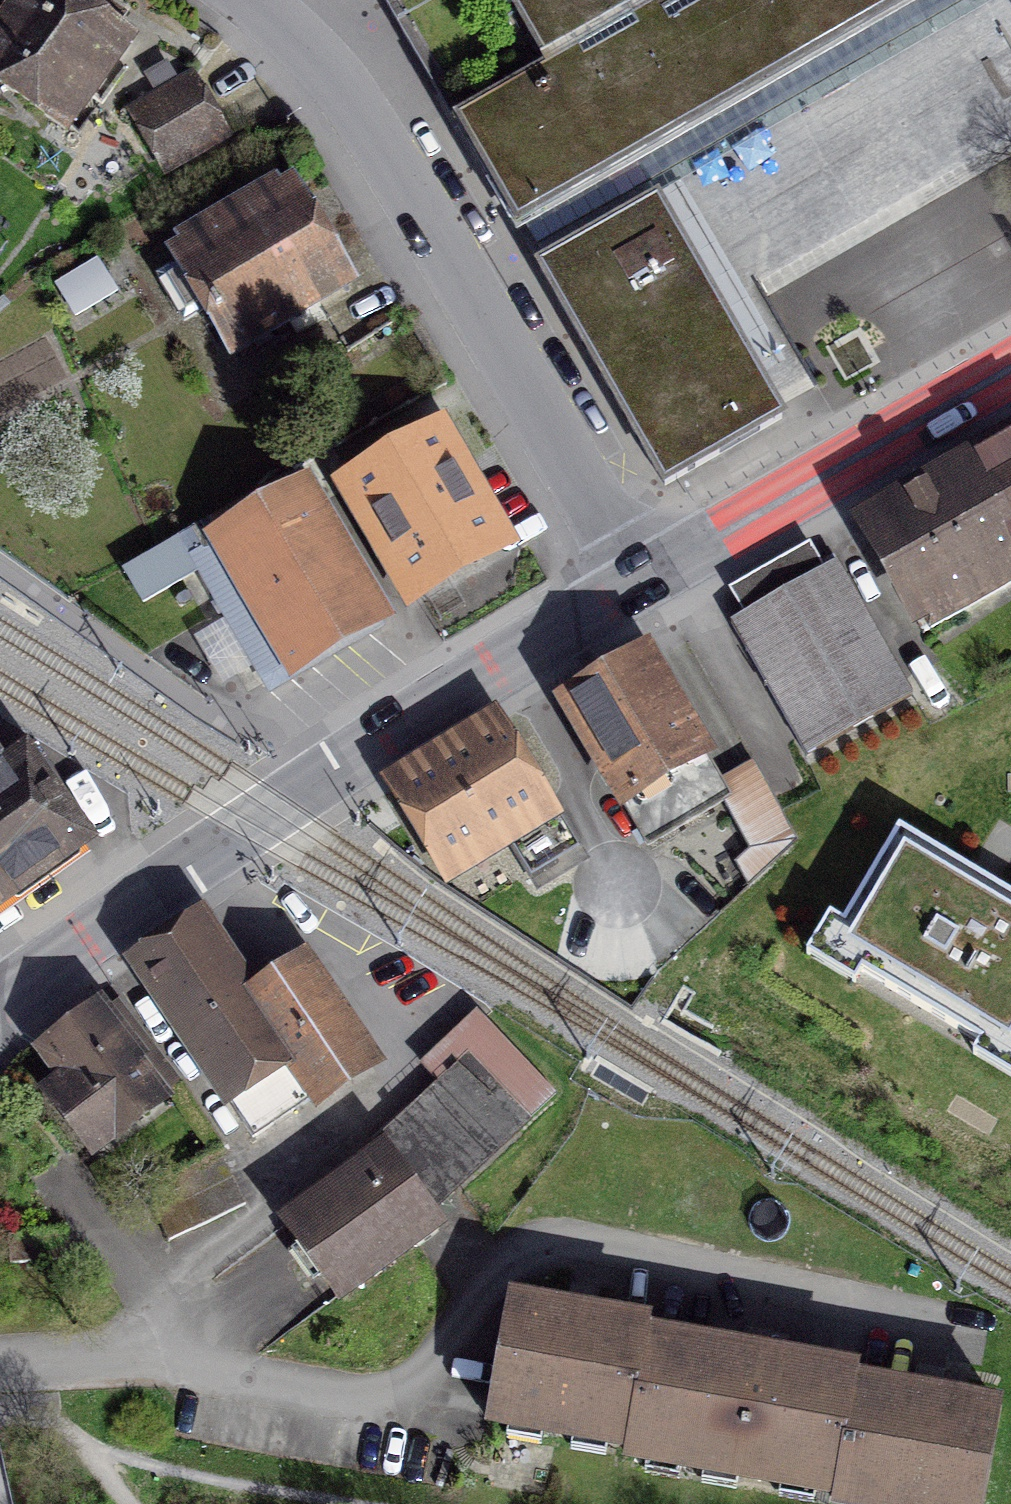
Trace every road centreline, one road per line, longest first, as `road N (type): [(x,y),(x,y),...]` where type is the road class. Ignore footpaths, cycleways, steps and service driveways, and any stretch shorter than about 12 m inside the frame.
road 1 (residential): [(0,1370),(48,1358),(141,1353),(404,1401),(511,1243),(937,1325)]
road 2 (residential): [(598,602),(356,100),(226,0)]
road 3 (secondary): [(598,602),(0,989)]
road 4 (secondary): [(1010,367),(598,602)]

